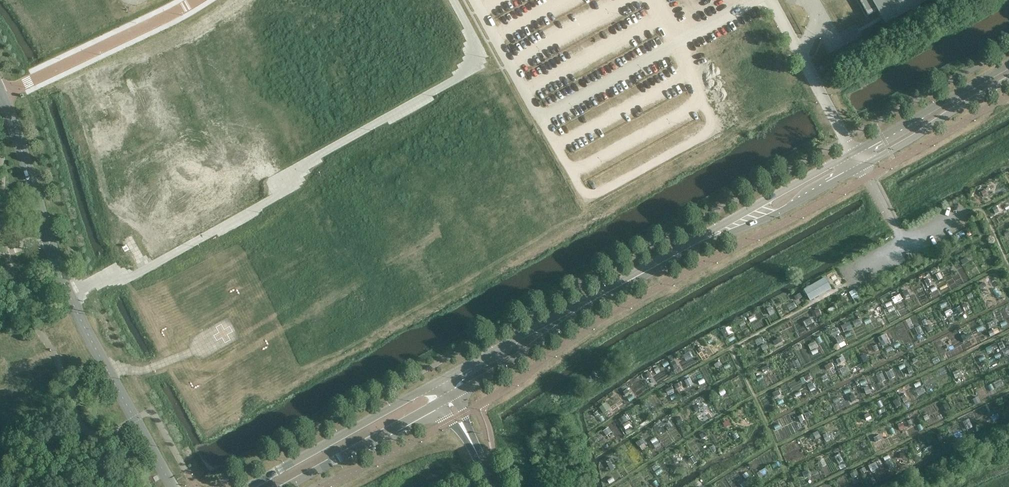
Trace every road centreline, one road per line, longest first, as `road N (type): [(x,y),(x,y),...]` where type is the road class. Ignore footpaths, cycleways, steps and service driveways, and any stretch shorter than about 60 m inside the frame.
road 1 (tertiary): [(172,486),(69,295),(1,94)]
road 2 (tertiary): [(1008,65),(704,240)]
road 3 (tertiary): [(704,240),(776,214),(1008,80)]
road 4 (unclassified): [(1,94),(197,0)]
road 5 (tertiary): [(437,382),(248,486)]
road 6 (tertiary): [(552,326),(704,240)]
road 7 (tertiary): [(287,486),(438,403)]
road 8 (tertiary): [(552,326),(437,382)]
road 9 (tertiary): [(453,394),(541,343),(552,326)]

